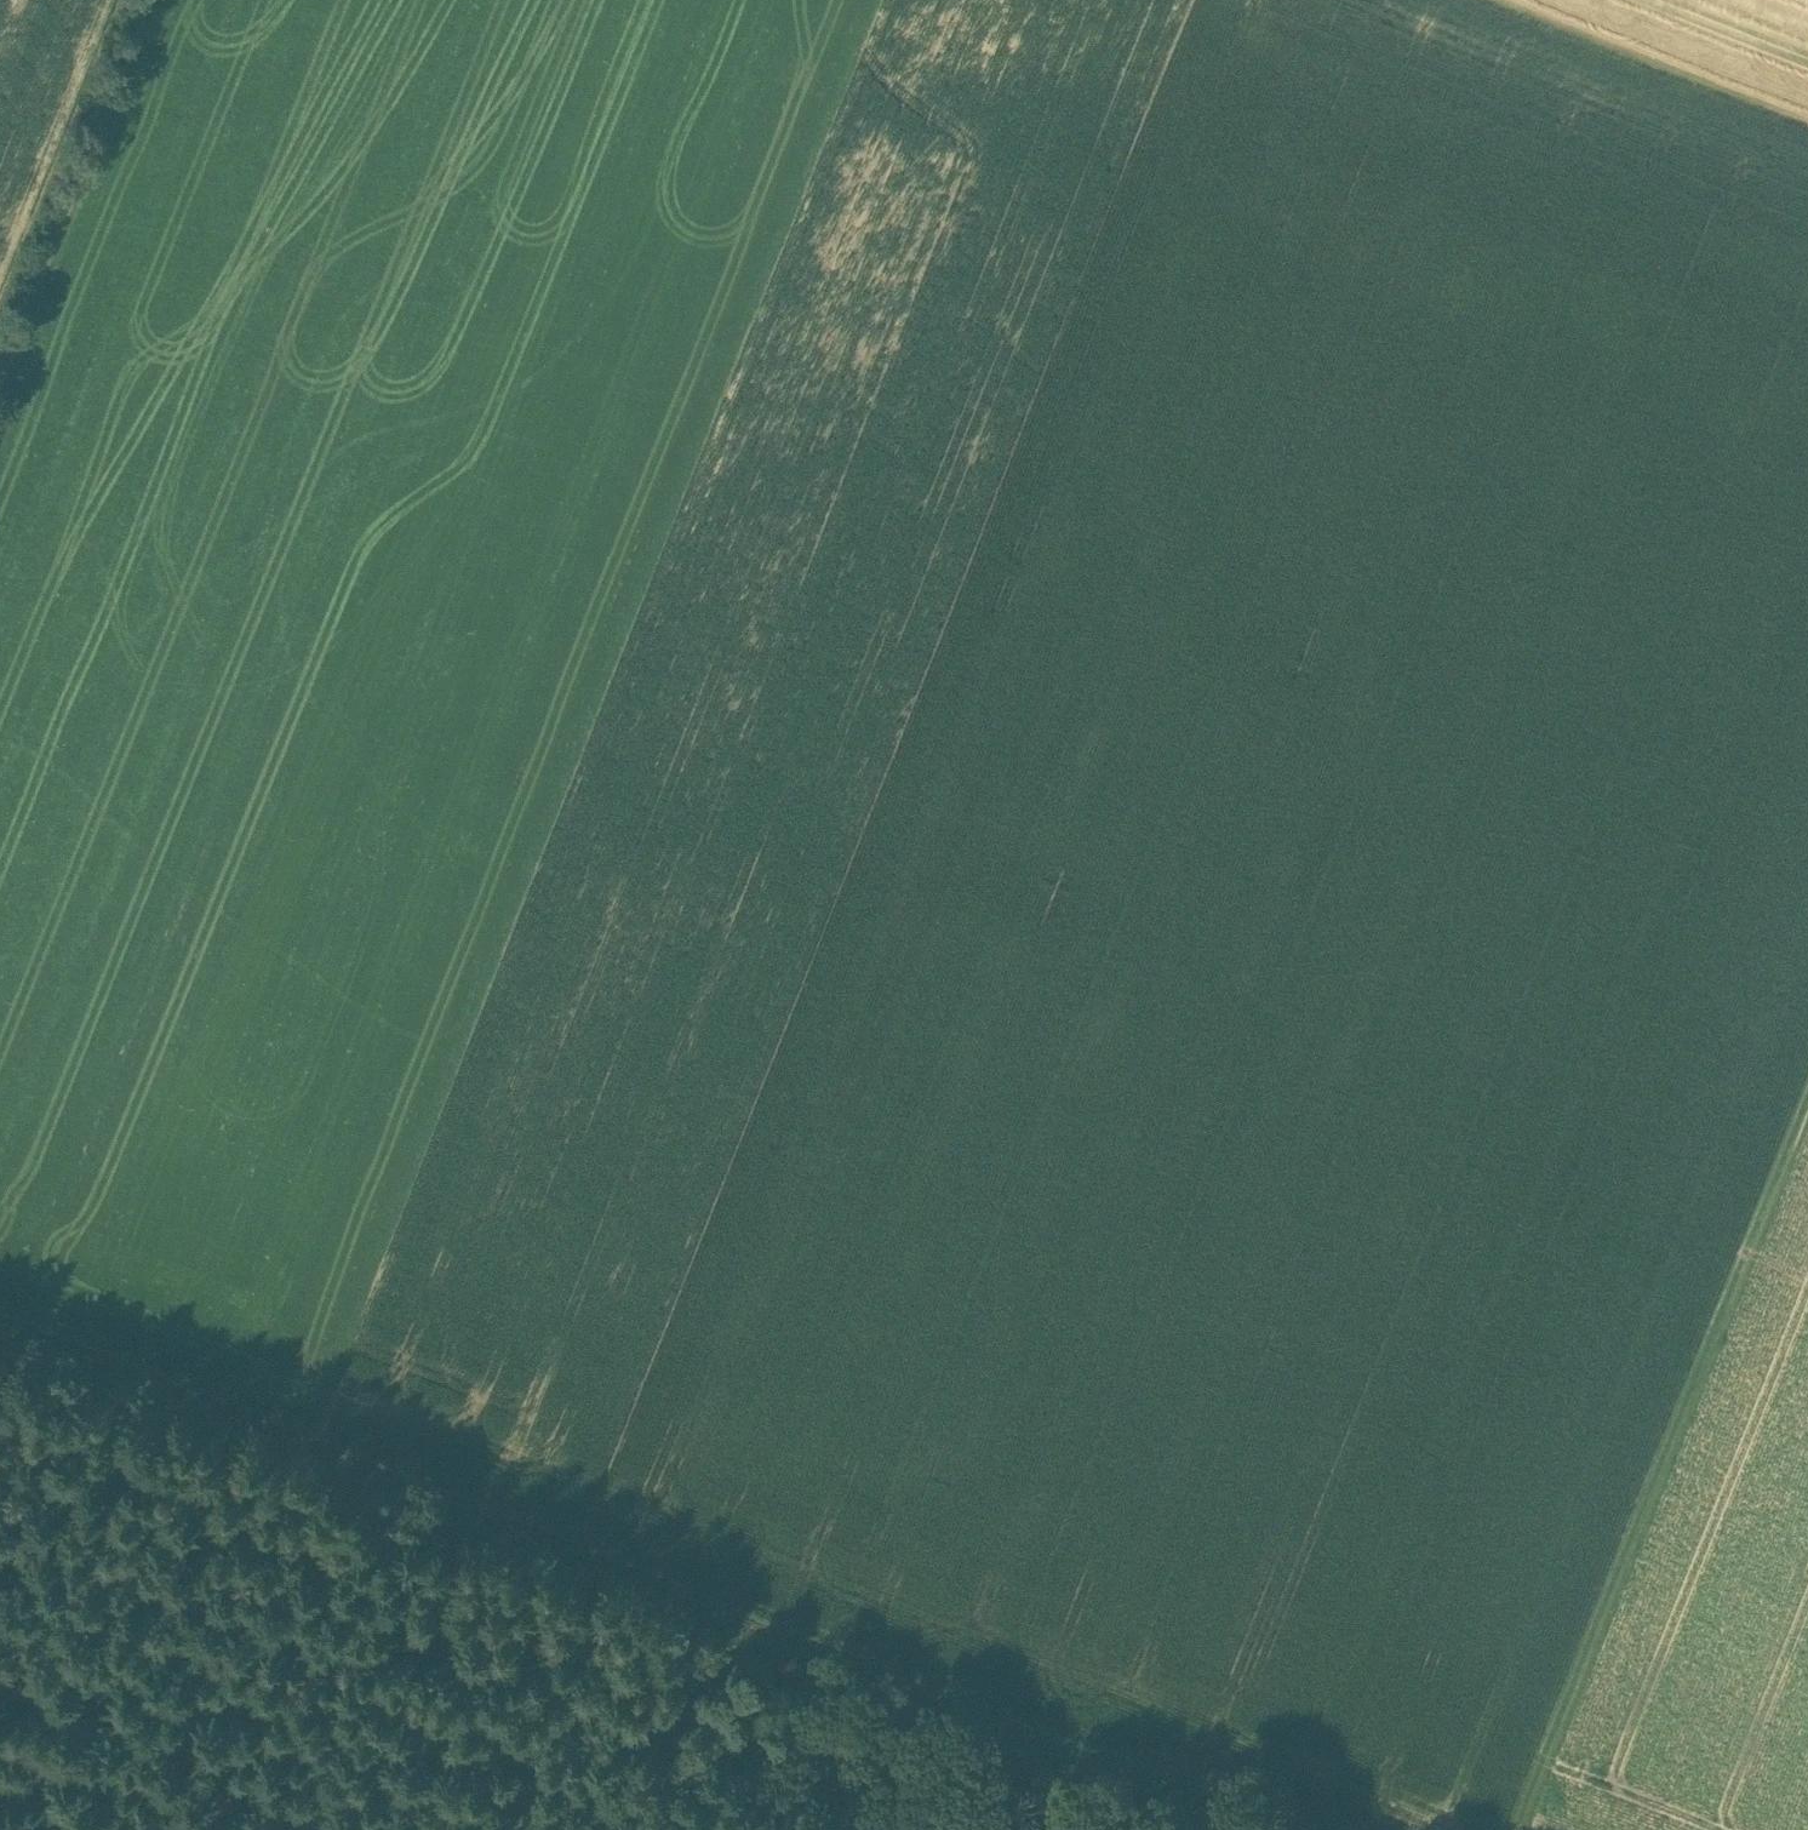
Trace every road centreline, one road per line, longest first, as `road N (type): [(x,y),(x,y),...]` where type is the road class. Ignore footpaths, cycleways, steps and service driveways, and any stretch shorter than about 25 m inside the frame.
road 1 (track): [(1100,1750),(0,1322)]
road 2 (track): [(1526,1829),(1807,1115)]
road 3 (track): [(638,1829),(722,1606)]
road 4 (track): [(1100,1750),(1281,1829)]

